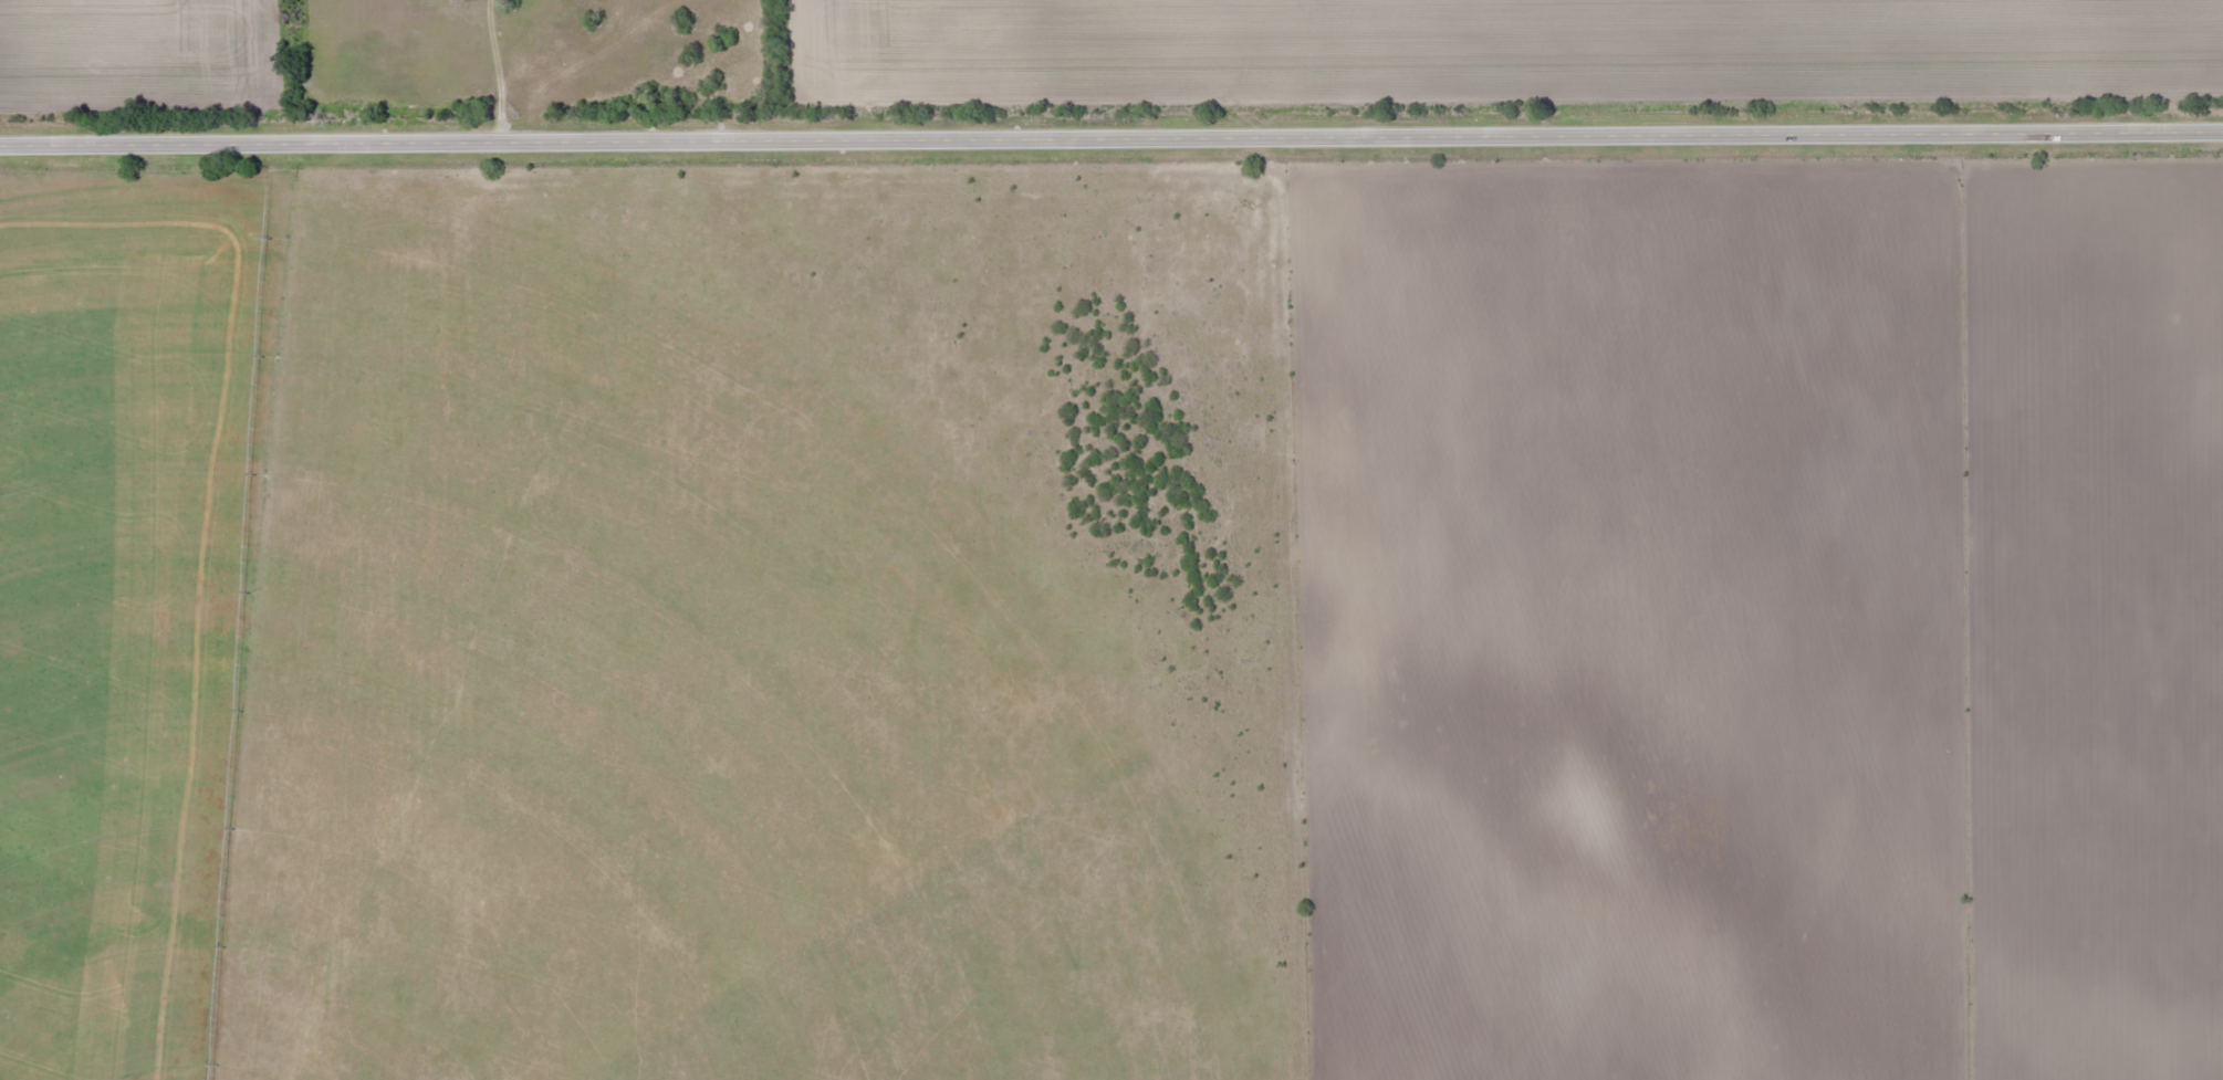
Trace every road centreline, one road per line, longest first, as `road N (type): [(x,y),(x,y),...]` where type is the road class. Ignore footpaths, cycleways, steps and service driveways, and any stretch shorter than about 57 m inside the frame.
road 1 (secondary): [(2222,131),(0,144)]

